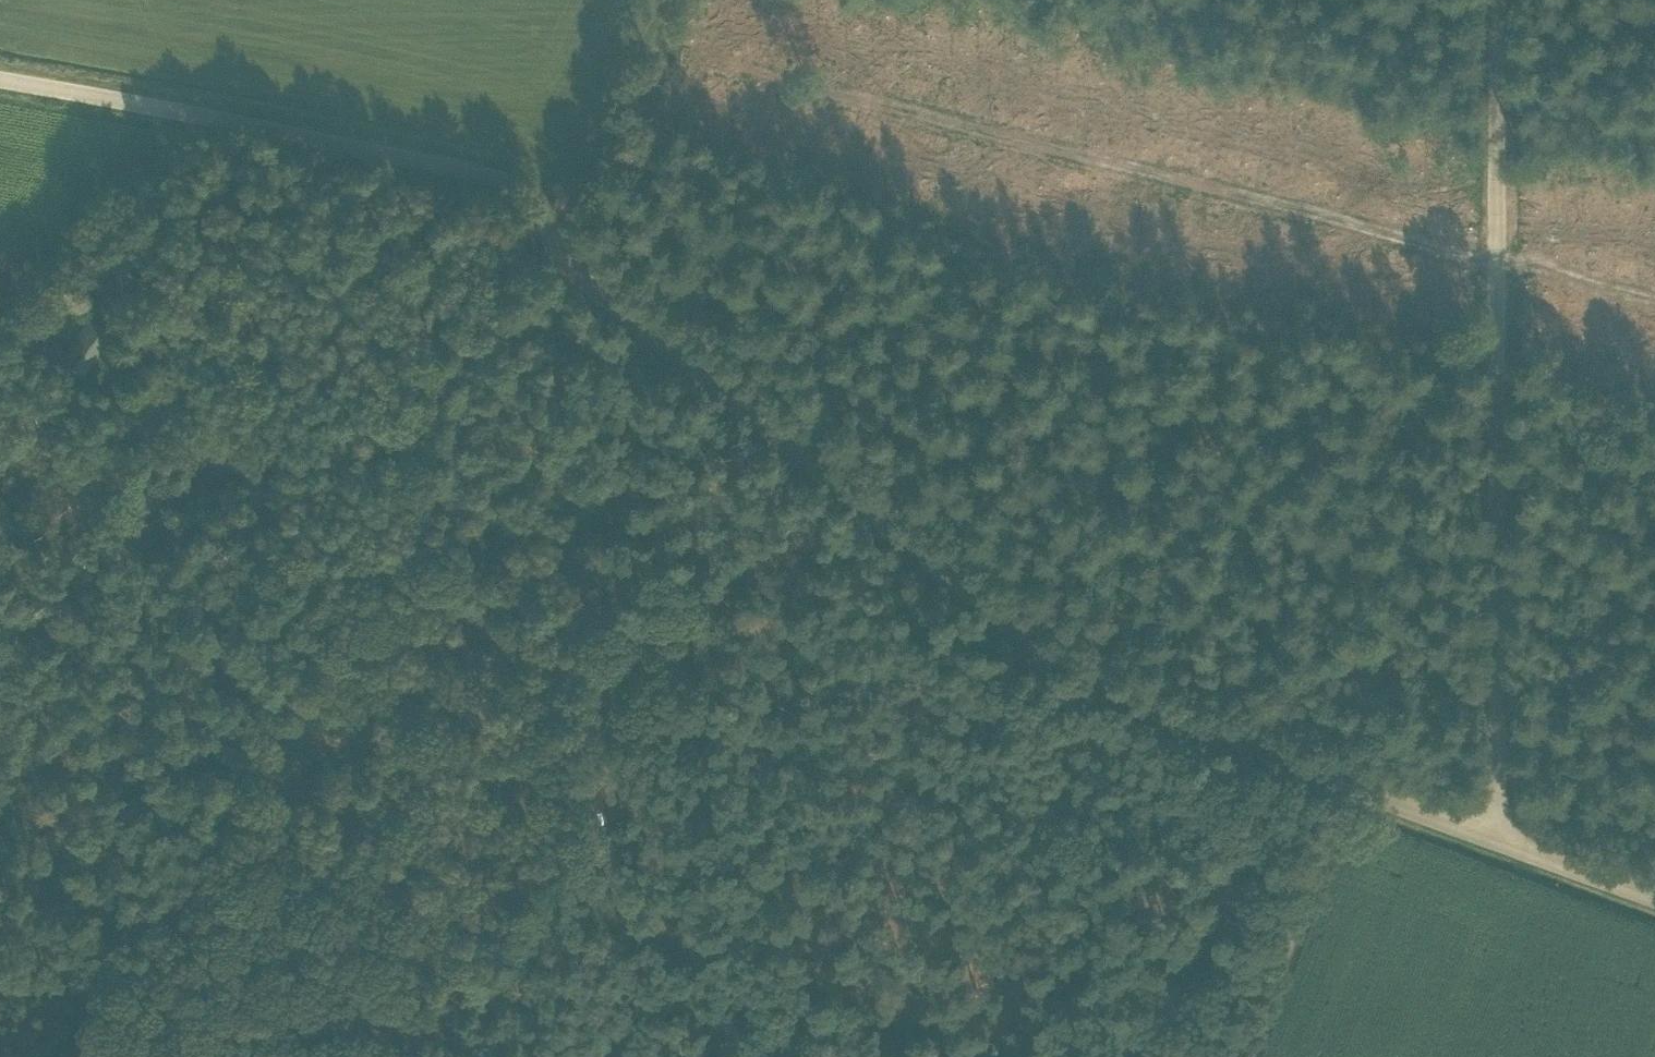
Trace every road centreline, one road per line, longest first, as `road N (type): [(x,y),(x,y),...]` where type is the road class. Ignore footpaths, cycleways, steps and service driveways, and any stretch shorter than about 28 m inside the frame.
road 1 (unclassified): [(1500,842),(1156,719),(1076,678),(593,284),(550,230)]
road 2 (track): [(104,1056),(505,269),(550,230)]
road 3 (unclassified): [(1500,842),(1496,0)]
road 4 (unclassified): [(0,82),(504,180),(535,199),(550,230)]
road 5 (track): [(1348,788),(1249,1056)]
road 6 (unclassified): [(1654,899),(1500,842)]

